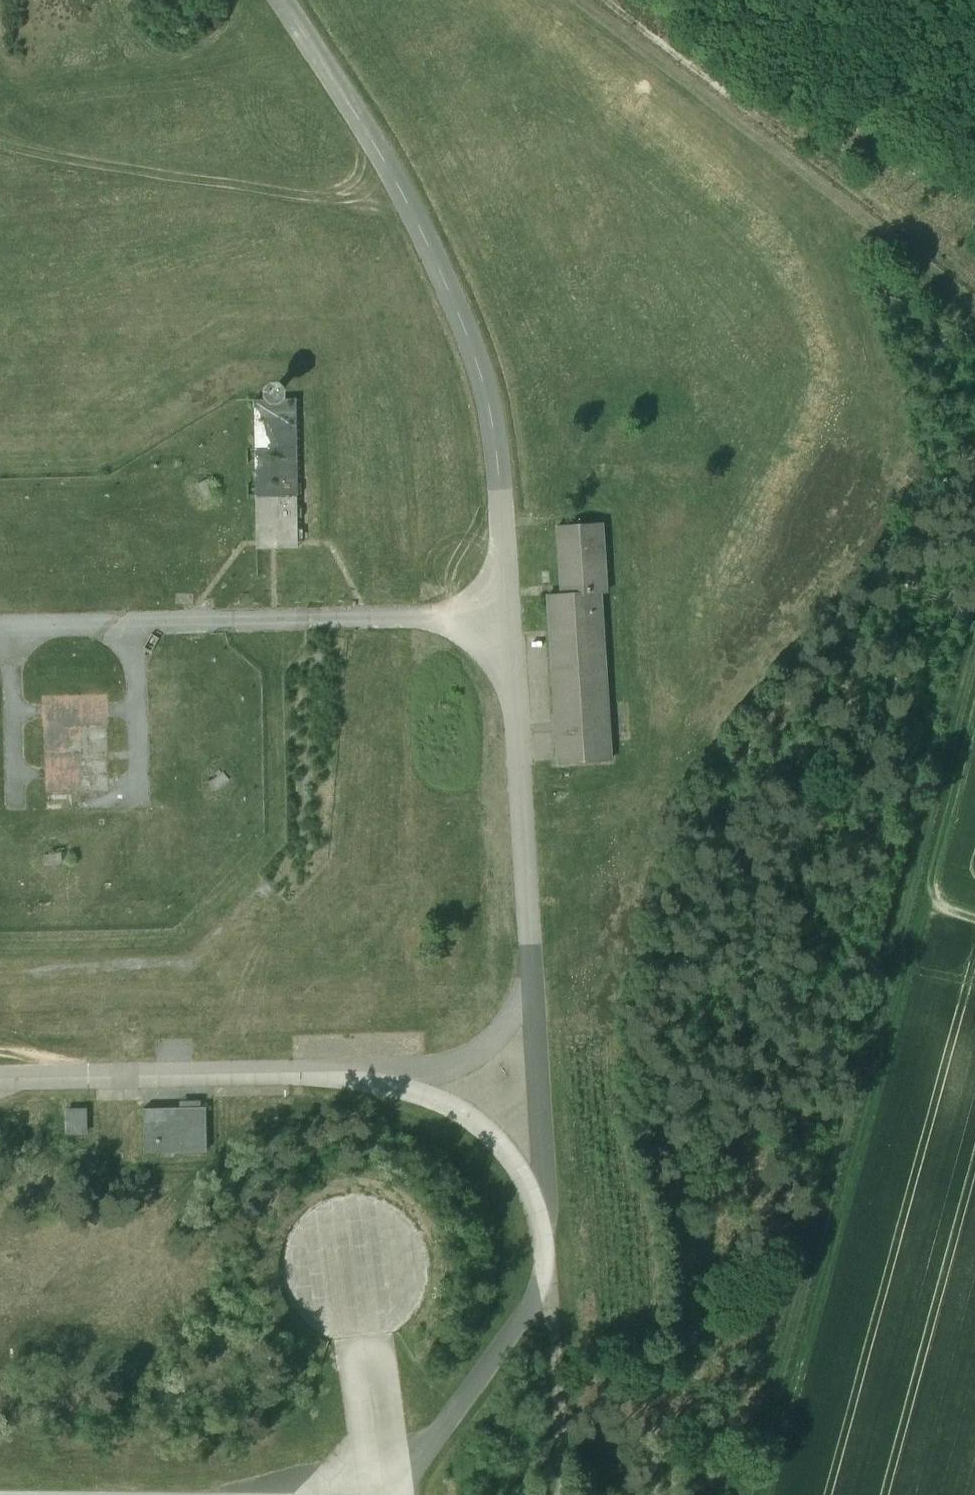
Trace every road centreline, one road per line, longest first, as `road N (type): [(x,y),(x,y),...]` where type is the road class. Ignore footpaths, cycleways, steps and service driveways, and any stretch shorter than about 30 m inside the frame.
road 1 (track): [(974,712),(761,1494)]

